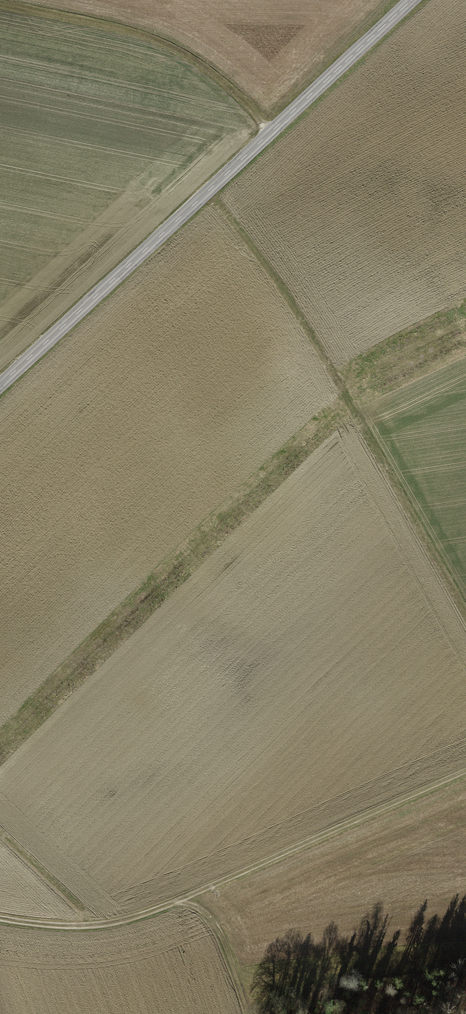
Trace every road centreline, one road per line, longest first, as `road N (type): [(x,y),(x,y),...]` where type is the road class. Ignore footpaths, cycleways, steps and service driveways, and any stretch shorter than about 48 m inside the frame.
road 1 (tertiary): [(413,0),(0,385)]
road 2 (track): [(182,901),(465,771)]
road 3 (track): [(269,135),(225,82),(168,44),(0,3)]
road 4 (track): [(0,916),(78,927),(121,923),(182,901)]
road 5 (track): [(182,901),(206,911),(248,1013)]

